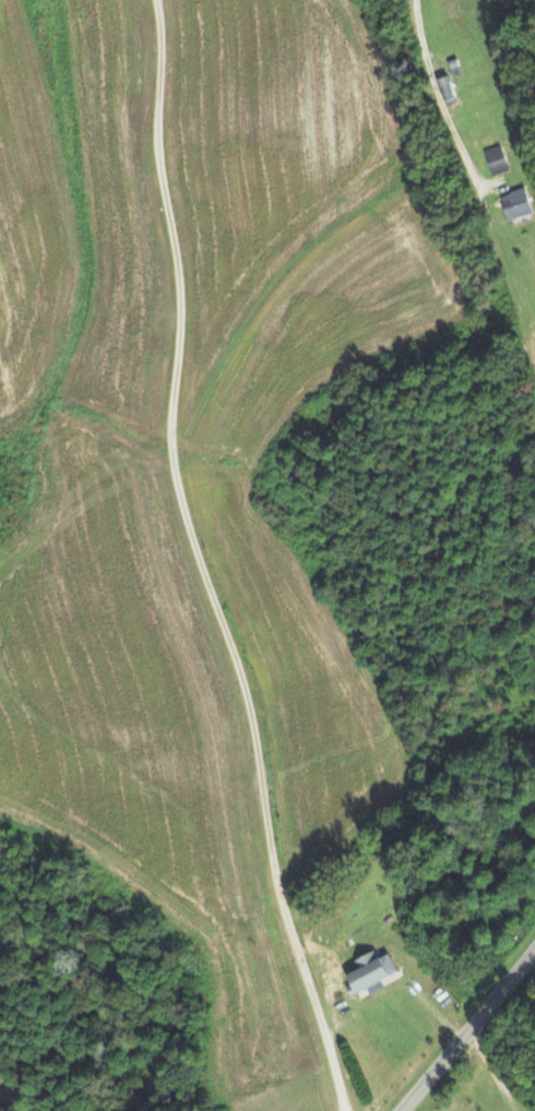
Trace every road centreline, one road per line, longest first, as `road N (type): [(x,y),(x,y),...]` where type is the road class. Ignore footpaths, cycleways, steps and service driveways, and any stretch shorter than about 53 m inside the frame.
road 1 (residential): [(403,1110),(534,951)]

